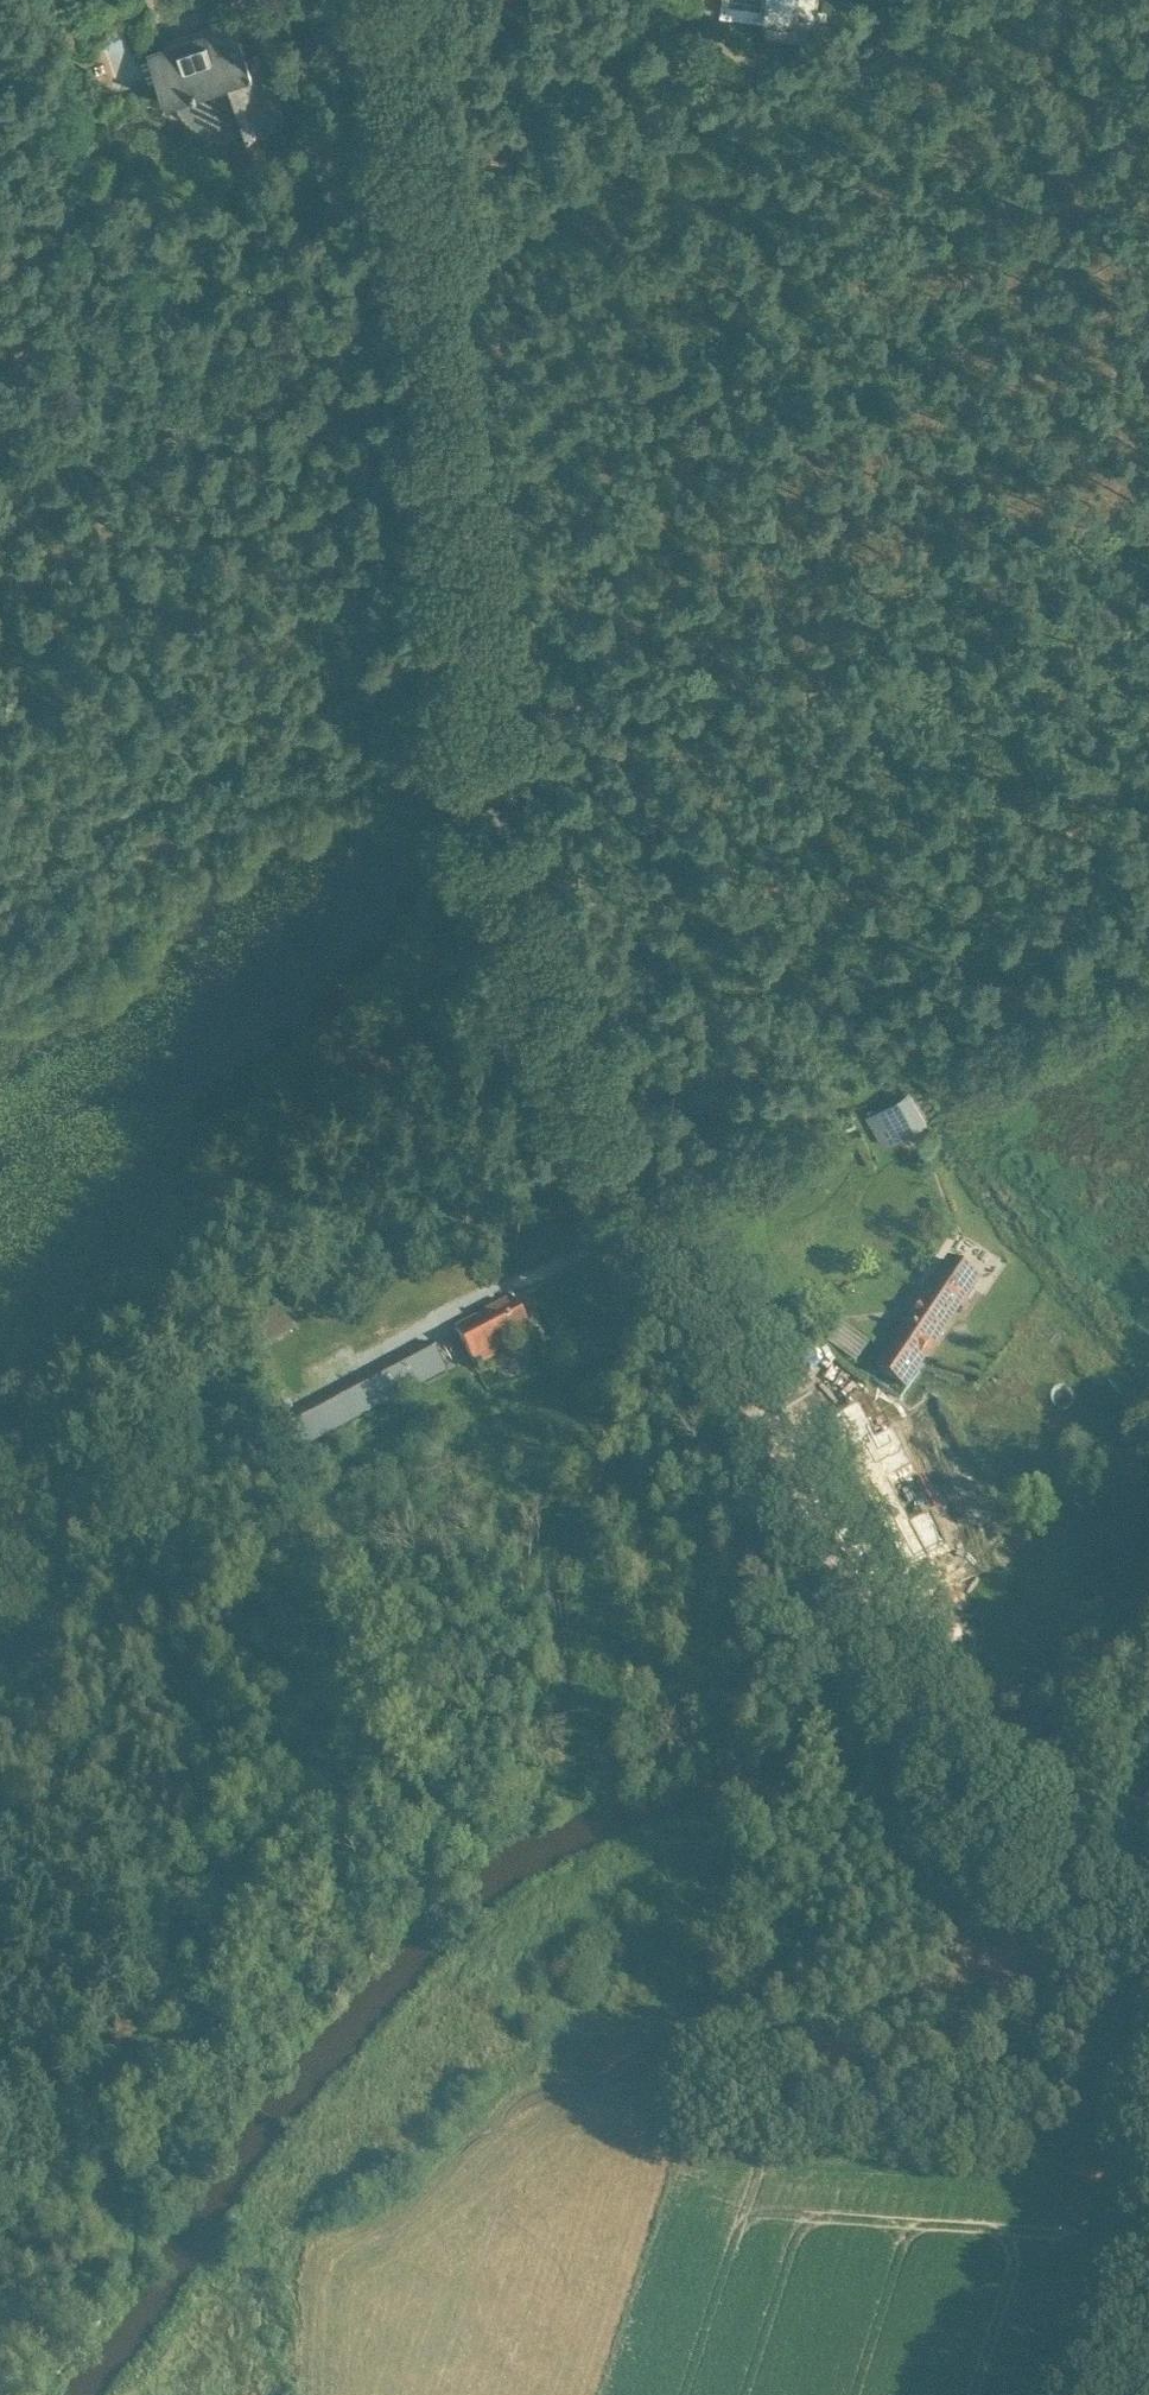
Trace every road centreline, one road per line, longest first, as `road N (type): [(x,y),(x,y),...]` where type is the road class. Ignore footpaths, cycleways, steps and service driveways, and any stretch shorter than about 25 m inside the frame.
road 1 (unclassified): [(815,1519),(624,1166),(525,918),(480,687),(401,0)]

